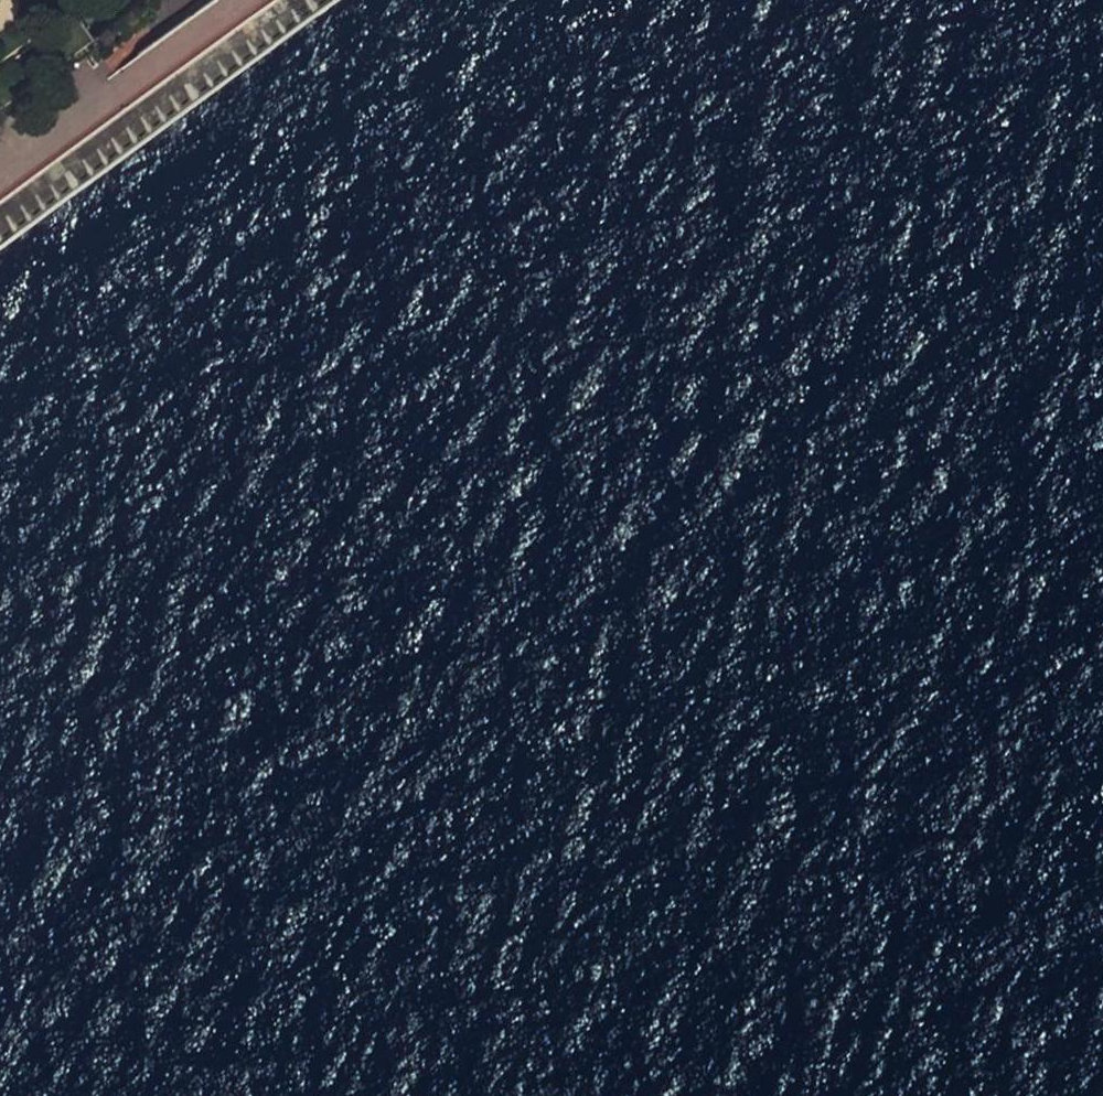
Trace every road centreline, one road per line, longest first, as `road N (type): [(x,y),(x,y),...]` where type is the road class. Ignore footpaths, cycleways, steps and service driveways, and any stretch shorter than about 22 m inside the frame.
road 1 (residential): [(133,0),(0,97)]

